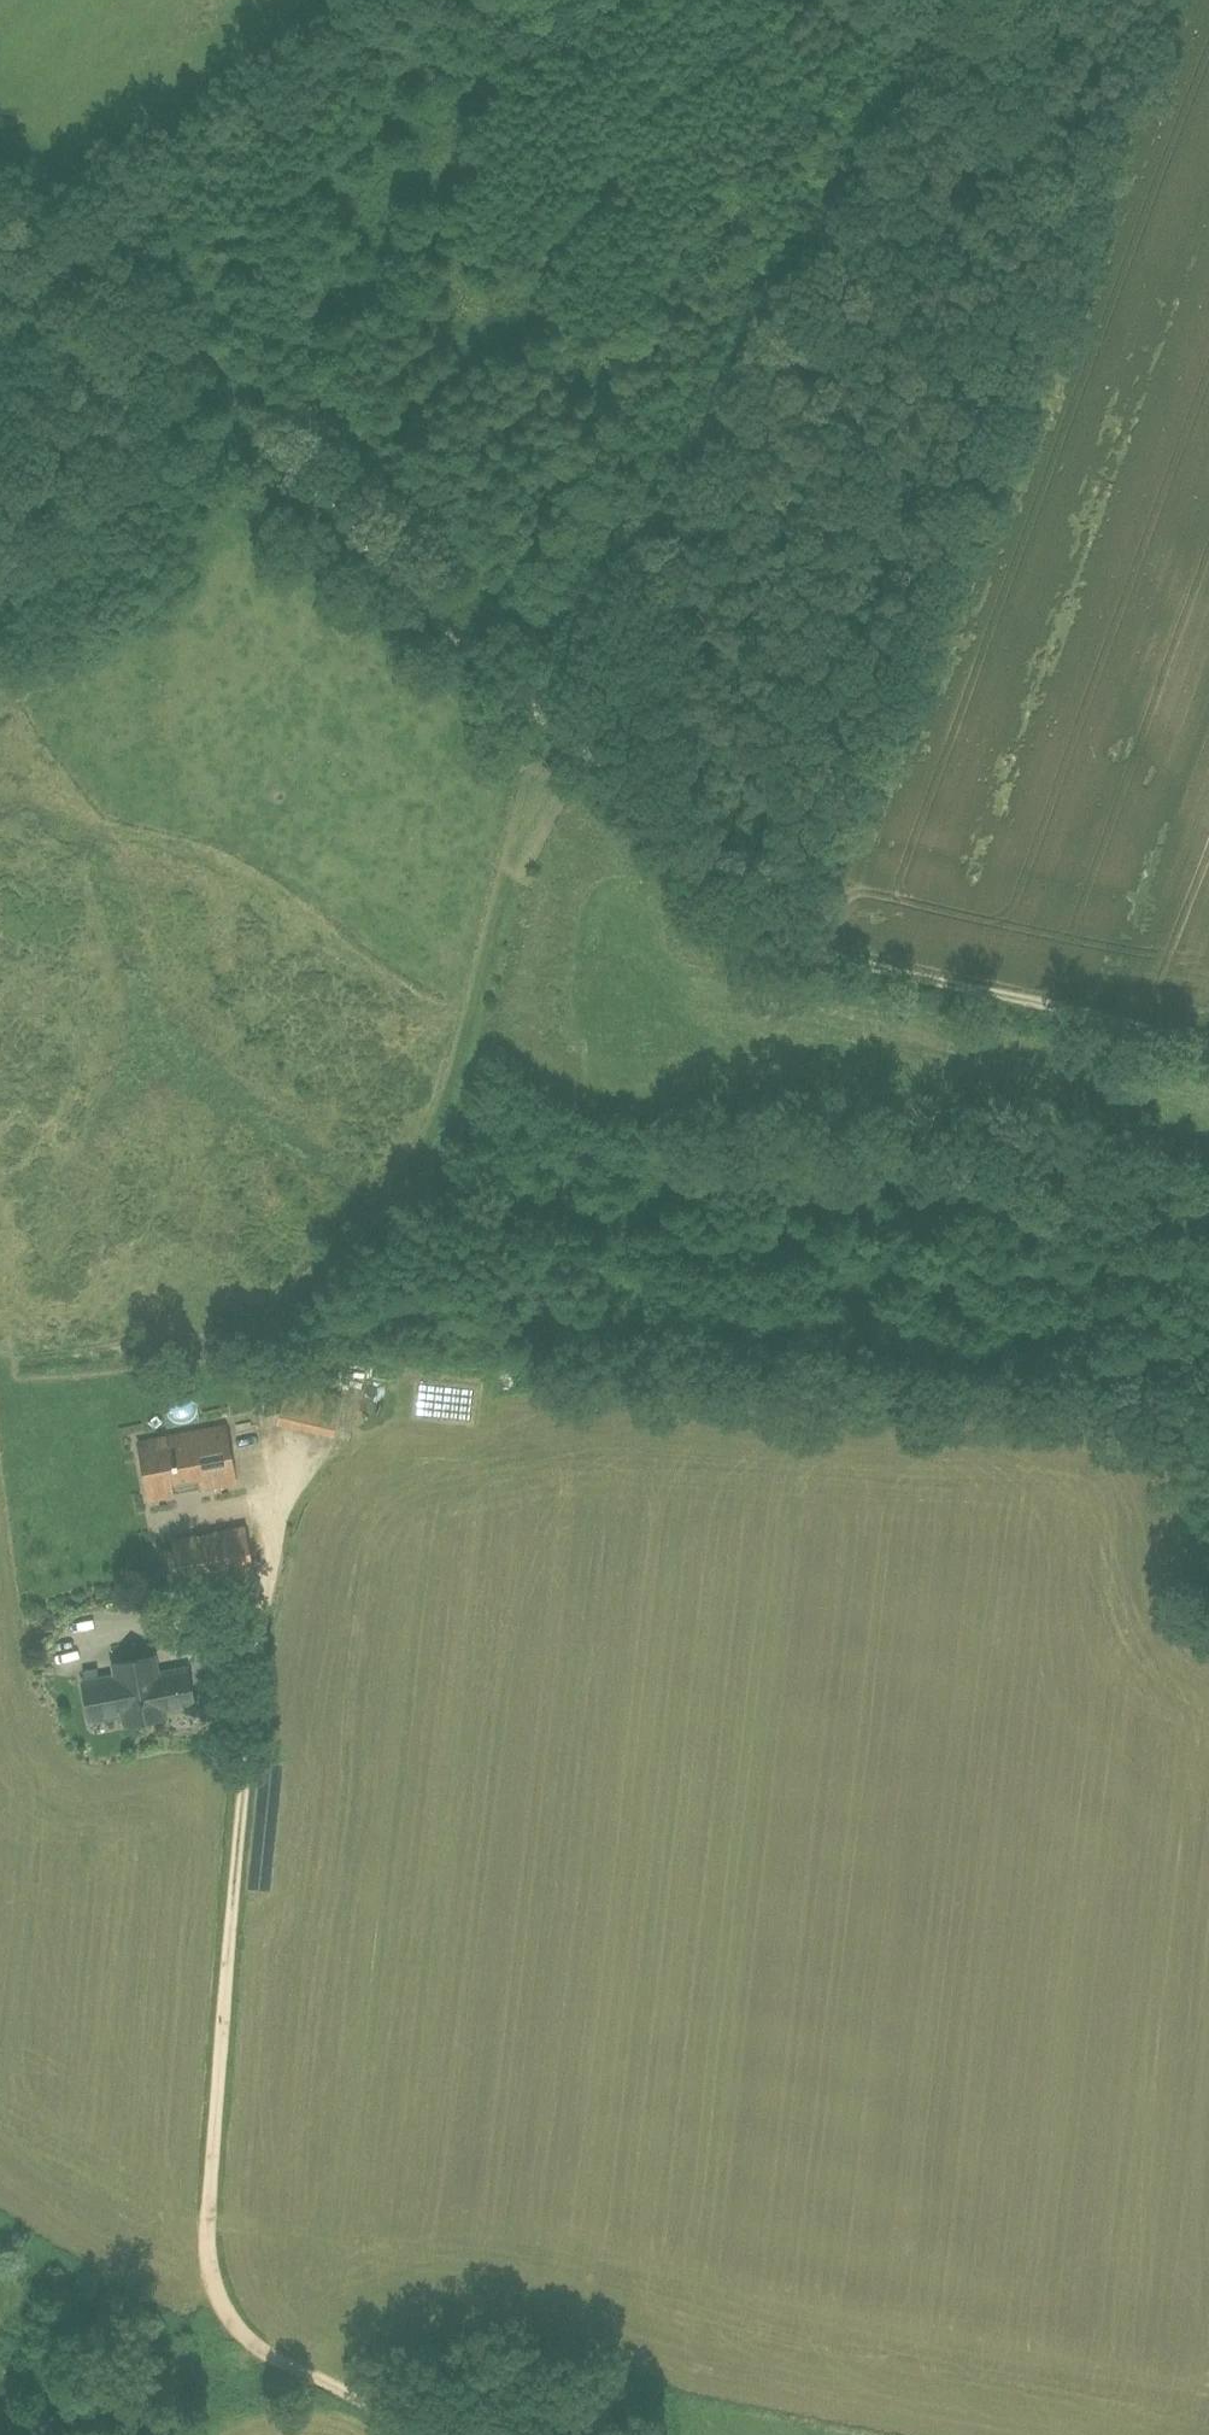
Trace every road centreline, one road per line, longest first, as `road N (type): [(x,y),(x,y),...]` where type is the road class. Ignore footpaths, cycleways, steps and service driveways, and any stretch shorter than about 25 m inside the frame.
road 1 (track): [(414,2434),(248,2342),(219,2305),(206,2245),(252,1704),(276,1548)]
road 2 (track): [(569,740),(0,184)]
road 3 (track): [(569,740),(685,856),(793,938),(1208,1041)]

